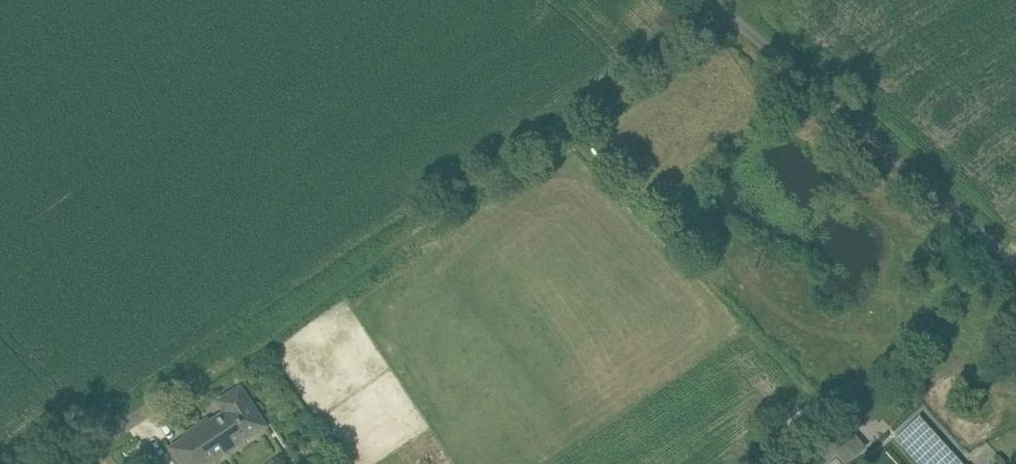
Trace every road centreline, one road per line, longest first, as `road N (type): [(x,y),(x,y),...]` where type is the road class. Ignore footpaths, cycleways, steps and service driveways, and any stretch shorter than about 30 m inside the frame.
road 1 (unclassified): [(1015,267),(708,0)]

